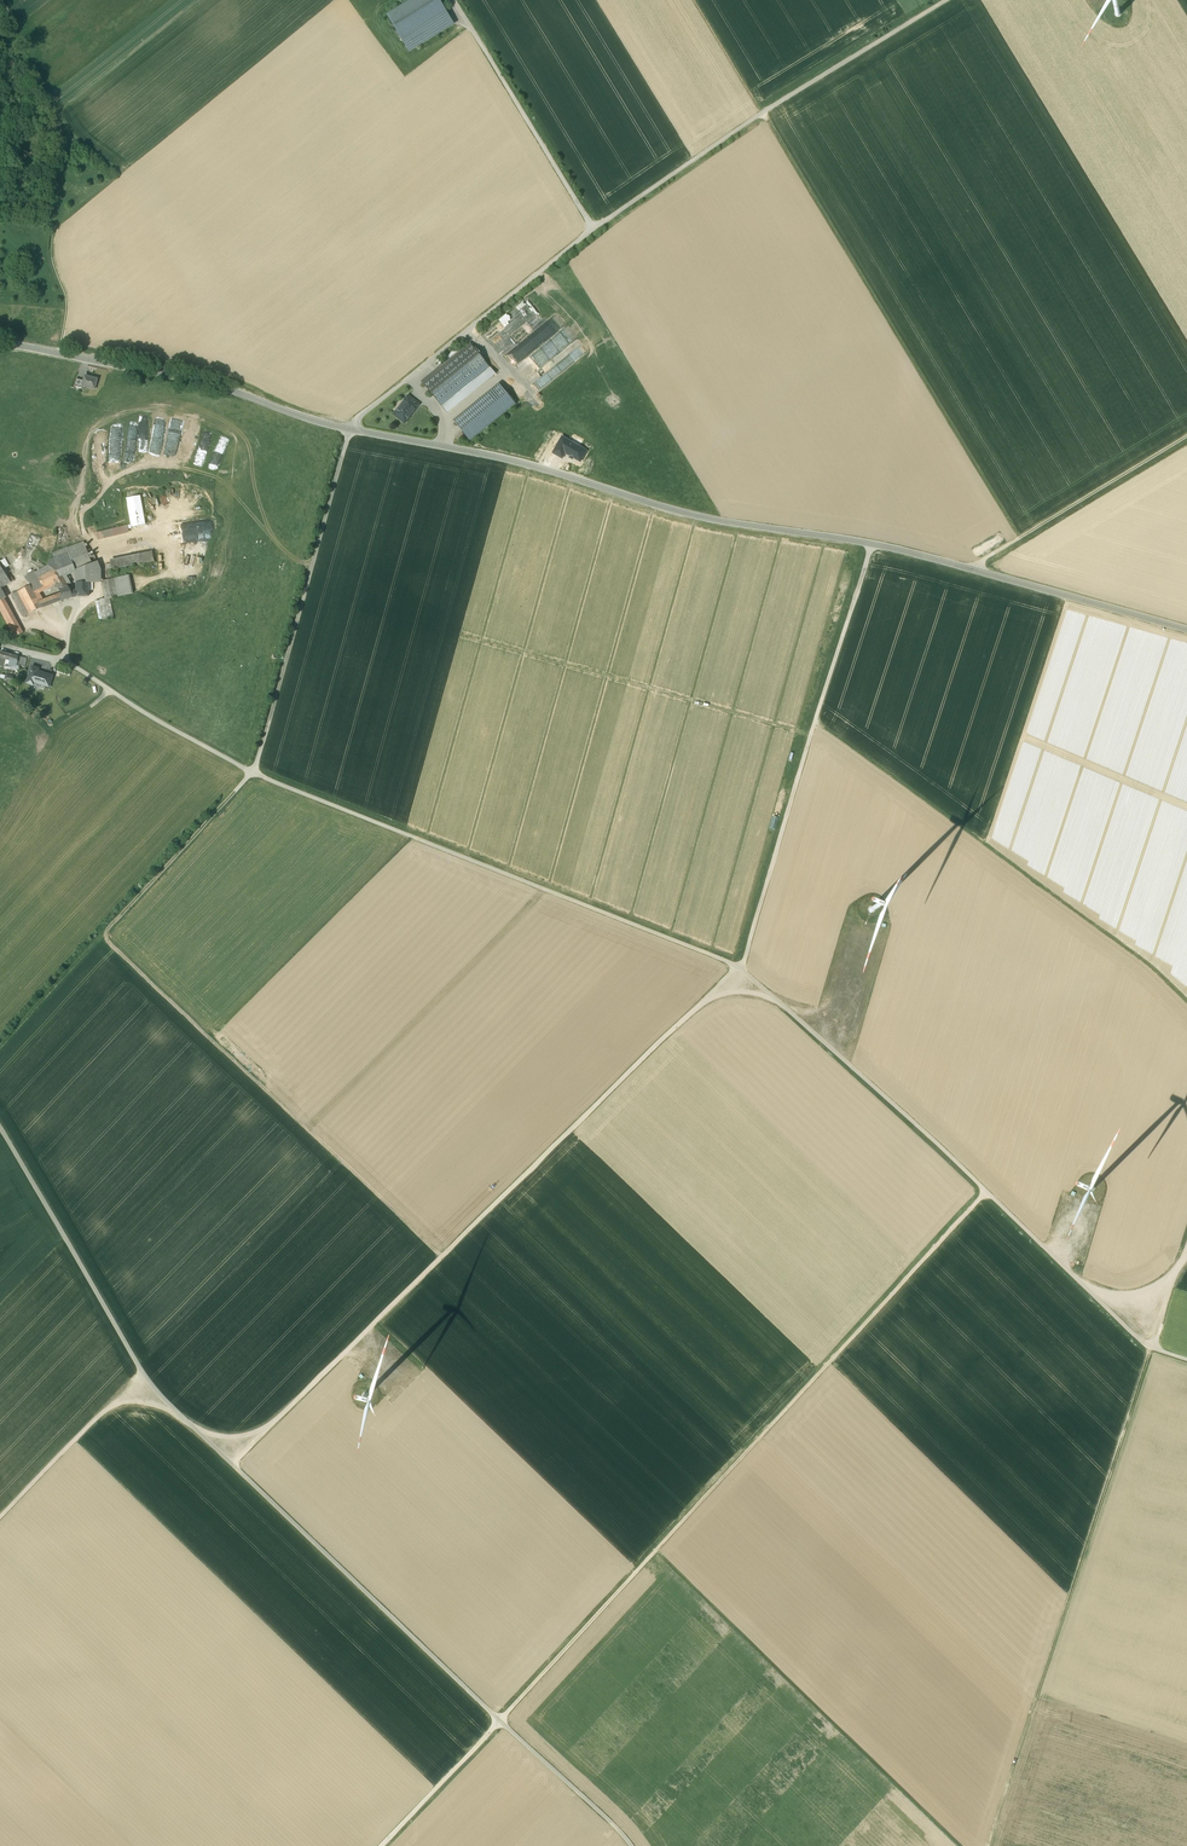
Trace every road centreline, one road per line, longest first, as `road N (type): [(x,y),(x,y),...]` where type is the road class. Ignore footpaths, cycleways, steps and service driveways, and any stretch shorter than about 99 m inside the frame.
road 1 (tertiary): [(1186,630),(920,555),(720,521),(519,462),(345,428),(168,374),(0,347)]
road 2 (track): [(872,544),(739,968),(233,1465)]
road 3 (track): [(252,772),(739,968),(1141,1342),(1186,1360)]
road 4 (unclassified): [(631,1845),(154,1388),(0,1128)]
road 5 (track): [(345,428),(593,229),(946,0)]
road 6 (track): [(349,429),(252,772),(0,1046)]
road 7 (track): [(986,1191),(499,1721)]
road 8 (track): [(694,0),(1019,537)]
road 9 (track): [(310,572),(816,718)]
road 10 (track): [(1149,1347),(988,1845)]
road 11 (track): [(102,936),(442,1258)]
road 12 (track): [(816,720),(1141,957),(1186,1001)]
road 13 (track): [(959,1845),(656,1551)]
road 14 (track): [(593,229),(454,0)]
road 15 (track): [(1186,436),(983,560),(979,571)]
road 16 (track): [(59,352),(67,301),(51,257),(64,144),(58,114)]
road 17 (track): [(141,1370),(0,1516)]
road 18 (track): [(58,114),(198,0)]
road 19 (track): [(380,1845),(499,1721)]
road 20 (track): [(0,7),(58,114)]

